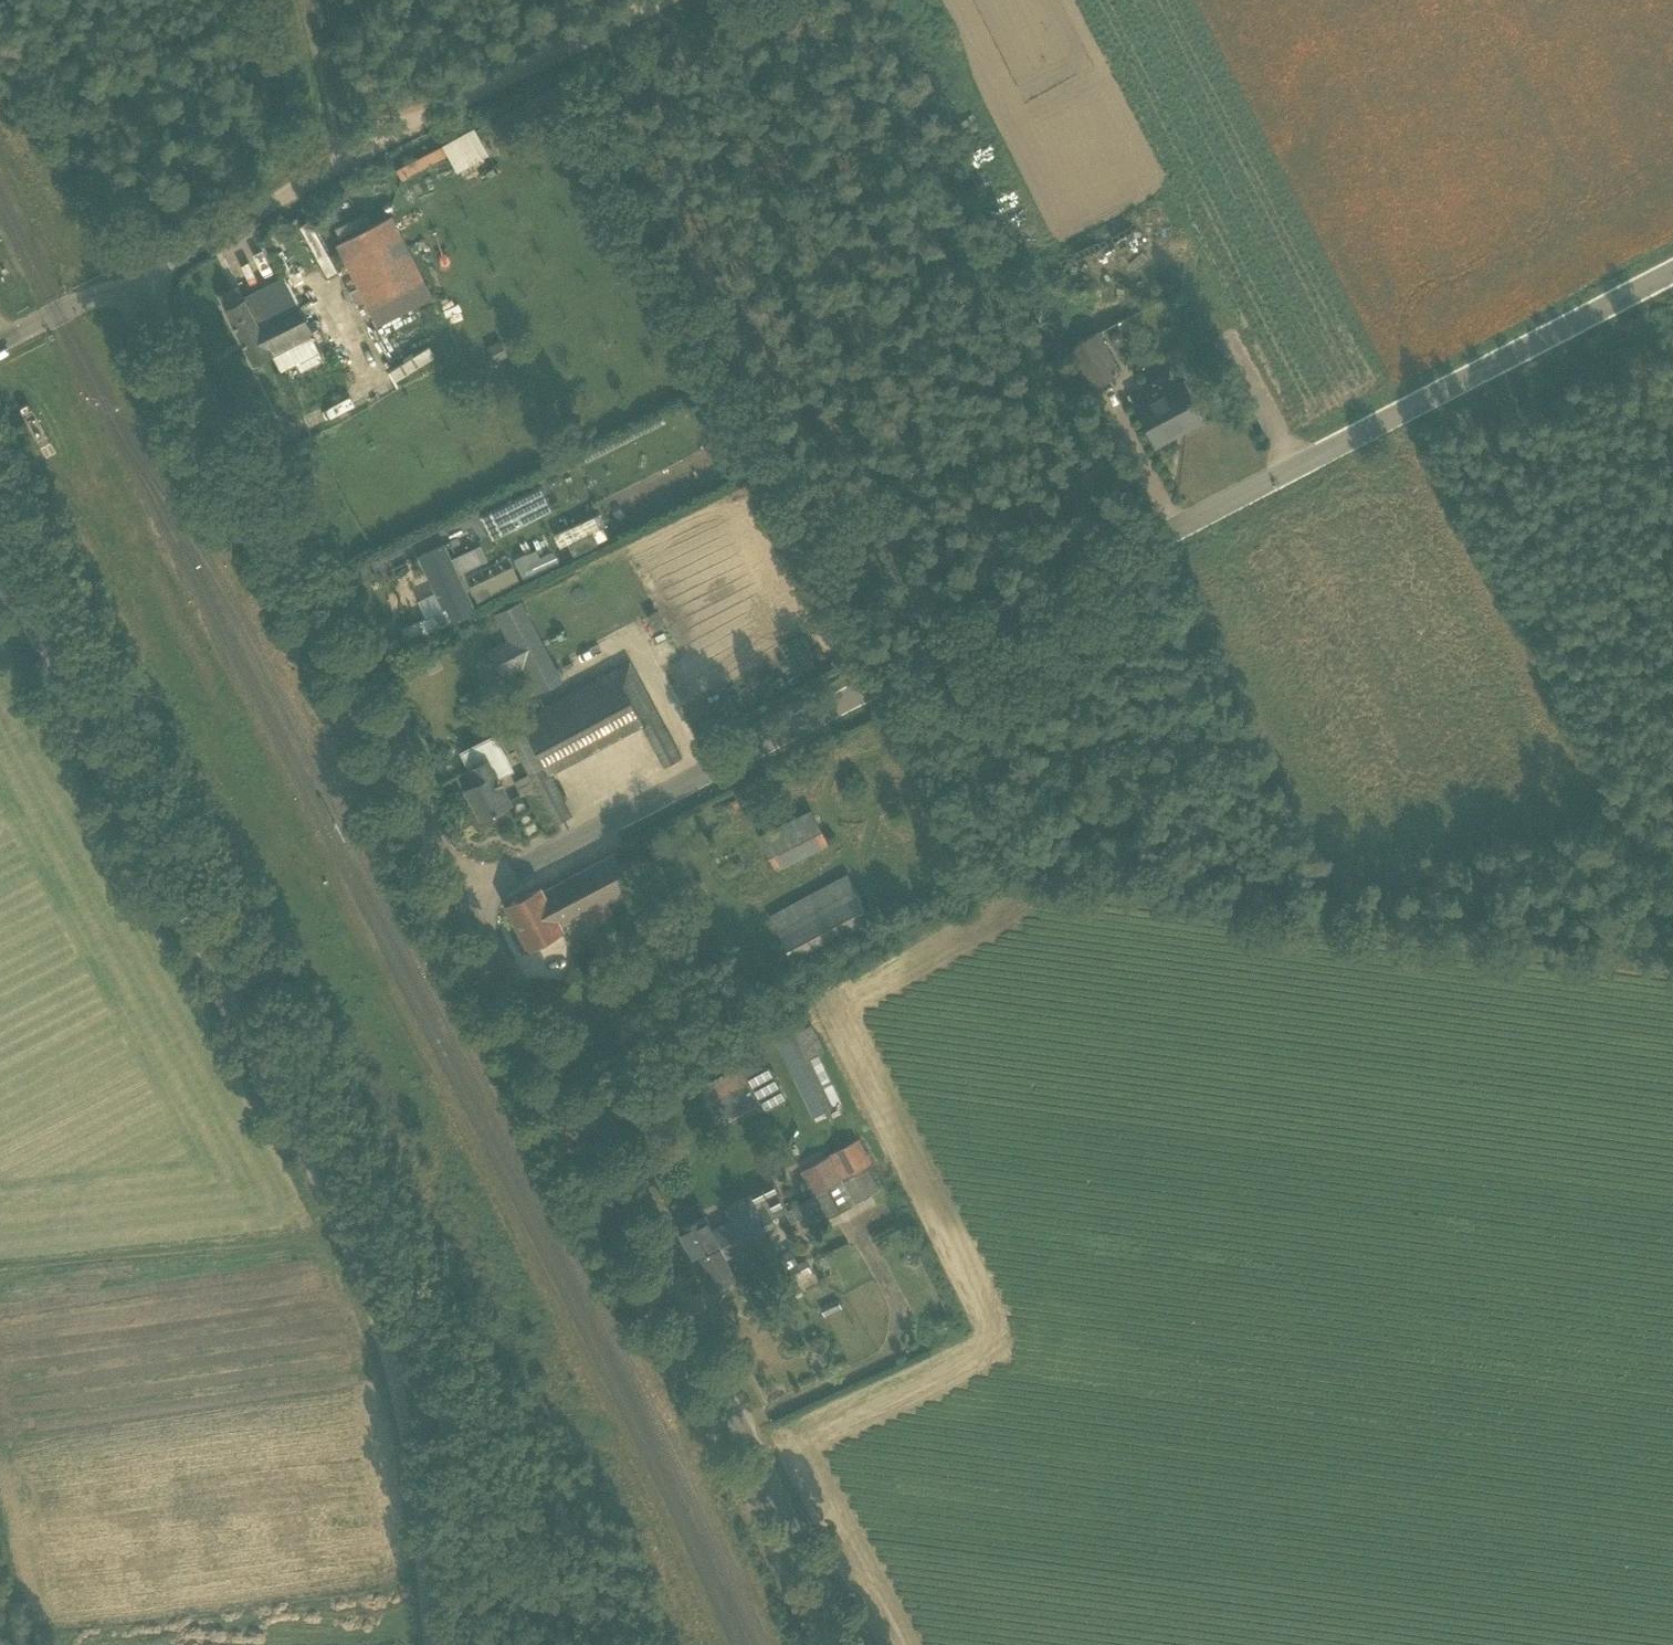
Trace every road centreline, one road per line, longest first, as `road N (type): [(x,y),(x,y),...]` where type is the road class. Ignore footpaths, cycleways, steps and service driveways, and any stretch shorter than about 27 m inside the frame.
road 1 (unclassified): [(467,897),(1672,272)]
road 2 (track): [(0,568),(344,1227),(396,1362),(433,1644)]
road 3 (unclassified): [(850,1644),(467,897)]
road 4 (unclassified): [(467,897),(139,278)]
road 5 (track): [(674,0),(347,164)]
road 6 (track): [(0,1279),(344,1227)]
road 7 (unclassified): [(347,164),(139,278)]
road 8 (track): [(396,1362),(491,1452),(559,1474)]
road 9 (track): [(326,175),(281,0)]
road 10 (unclassified): [(139,278),(0,345)]

